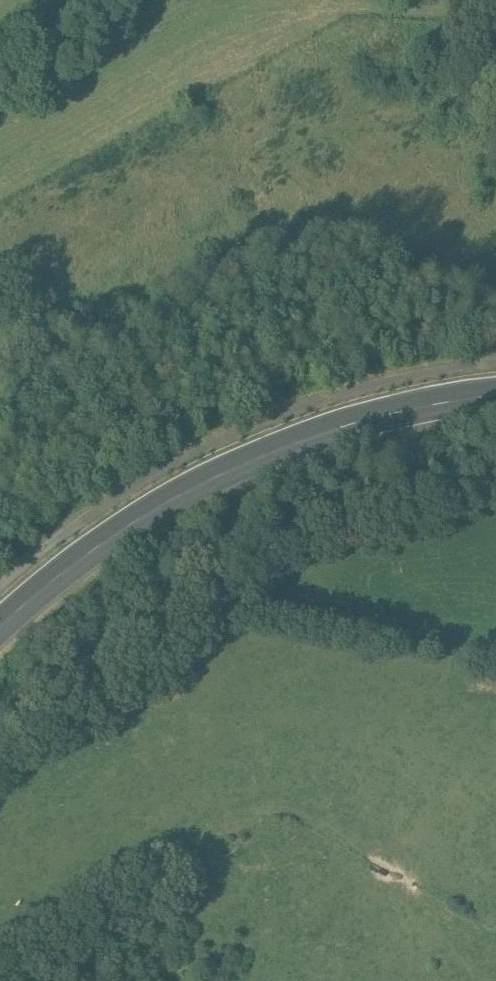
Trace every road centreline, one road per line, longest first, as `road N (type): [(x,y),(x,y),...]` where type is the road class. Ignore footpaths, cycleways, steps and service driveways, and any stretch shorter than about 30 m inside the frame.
road 1 (primary): [(495,393),(344,424),(248,460),(73,558),(0,619)]

